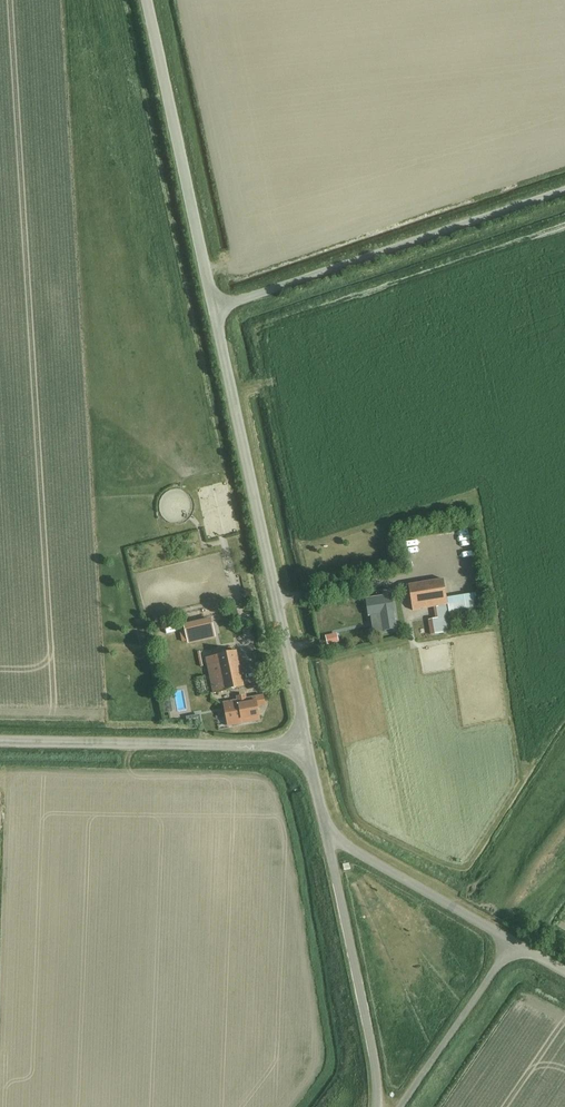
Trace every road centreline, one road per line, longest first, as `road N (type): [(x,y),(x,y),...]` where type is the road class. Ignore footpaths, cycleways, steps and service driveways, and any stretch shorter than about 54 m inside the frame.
road 1 (tertiary): [(303,748),(217,309)]
road 2 (unclassified): [(217,309),(564,193)]
road 3 (tertiary): [(217,309),(141,0)]
road 4 (tertiary): [(0,736),(303,748)]
road 5 (unclassified): [(376,1106),(328,835)]
road 6 (unclassified): [(513,943),(328,835)]
road 7 (unclassified): [(401,1106),(513,943)]

